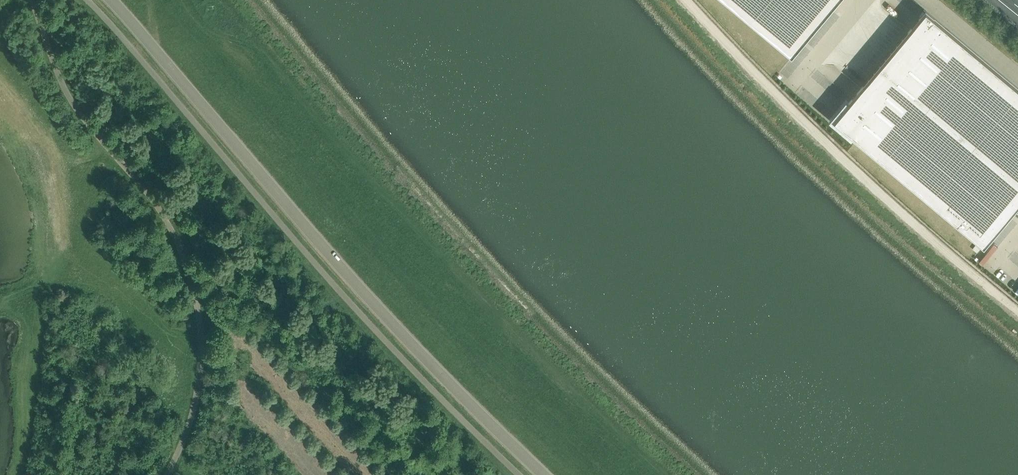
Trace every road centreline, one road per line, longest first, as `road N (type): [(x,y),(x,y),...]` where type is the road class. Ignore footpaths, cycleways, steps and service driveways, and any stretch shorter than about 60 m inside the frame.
road 1 (unclassified): [(545,474),(390,321),(112,0)]

